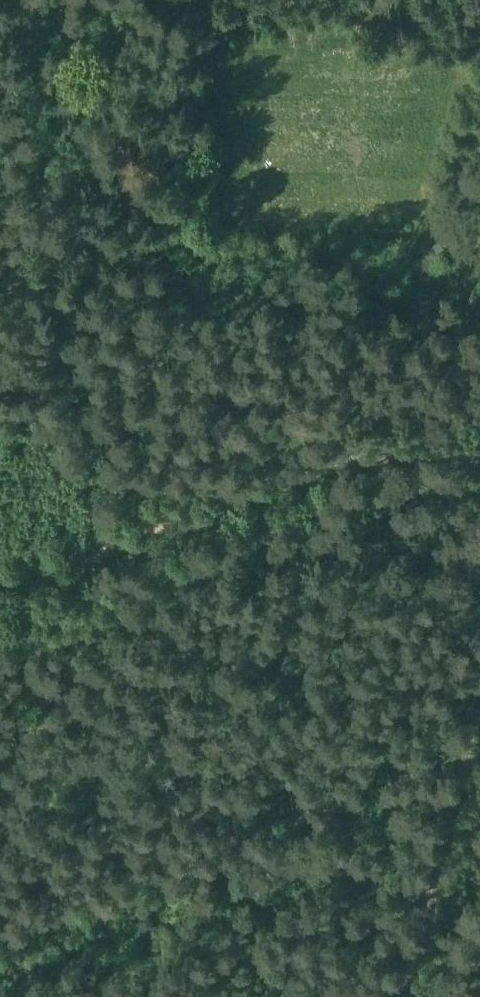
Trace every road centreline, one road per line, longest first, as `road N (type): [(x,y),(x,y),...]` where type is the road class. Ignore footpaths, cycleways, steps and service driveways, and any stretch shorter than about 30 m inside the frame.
road 1 (track): [(98,562),(102,437),(52,79),(226,67)]
road 2 (track): [(0,603),(351,455),(479,446)]
road 3 (track): [(400,996),(479,697)]

